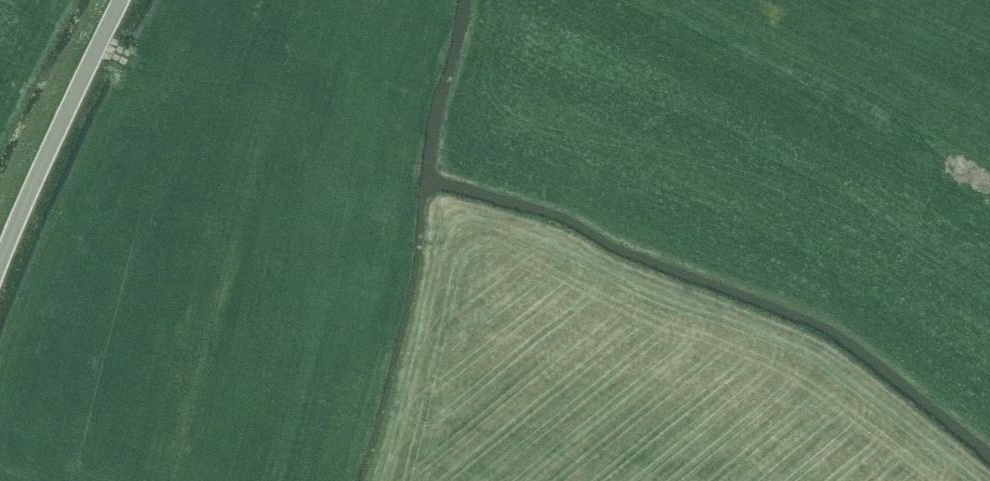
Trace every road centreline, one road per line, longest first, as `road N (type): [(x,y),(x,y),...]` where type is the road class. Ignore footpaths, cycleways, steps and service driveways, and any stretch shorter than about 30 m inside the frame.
road 1 (unclassified): [(0,263),(121,0)]

